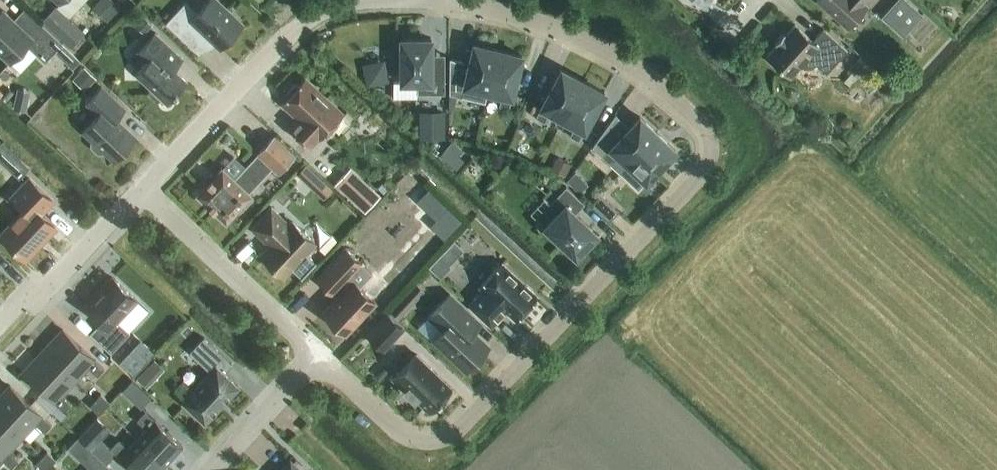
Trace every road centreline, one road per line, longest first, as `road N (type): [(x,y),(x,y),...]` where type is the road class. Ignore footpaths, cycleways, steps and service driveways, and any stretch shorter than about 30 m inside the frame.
road 1 (residential): [(432,4),(514,18),(603,50),(709,129),(716,152),(705,172),(448,441),(424,445),(402,432),(319,357)]
road 2 (residential): [(145,190),(309,24),(383,5),(432,4)]
road 3 (residential): [(145,190),(319,357)]
road 4 (residential): [(0,324),(18,304),(37,301),(145,190)]
road 5 (residential): [(319,357),(212,469)]

